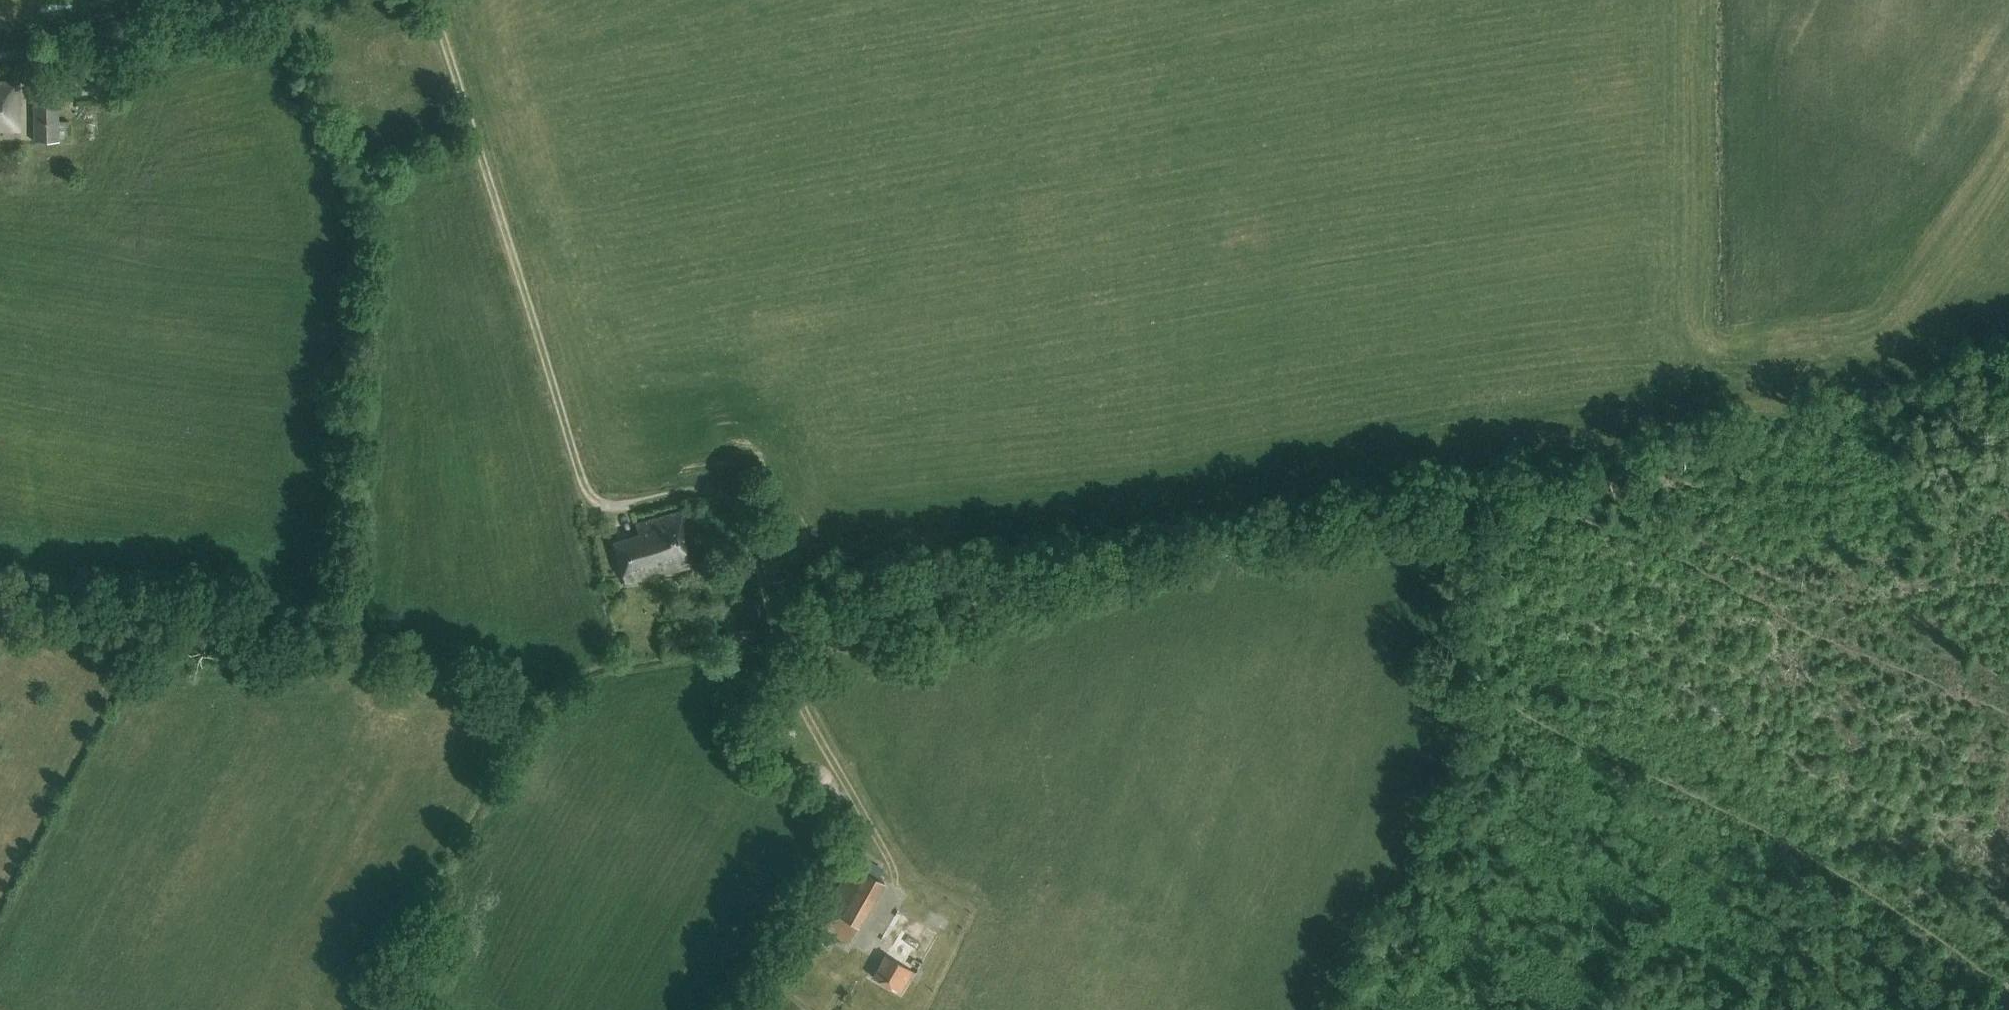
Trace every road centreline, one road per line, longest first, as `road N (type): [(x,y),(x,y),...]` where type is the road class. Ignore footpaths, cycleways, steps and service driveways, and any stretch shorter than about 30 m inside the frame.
road 1 (track): [(432,0),(585,488),(617,505),(710,495),(741,520),(759,555),(782,661),(896,883)]
road 2 (track): [(0,57),(93,47),(269,0)]

